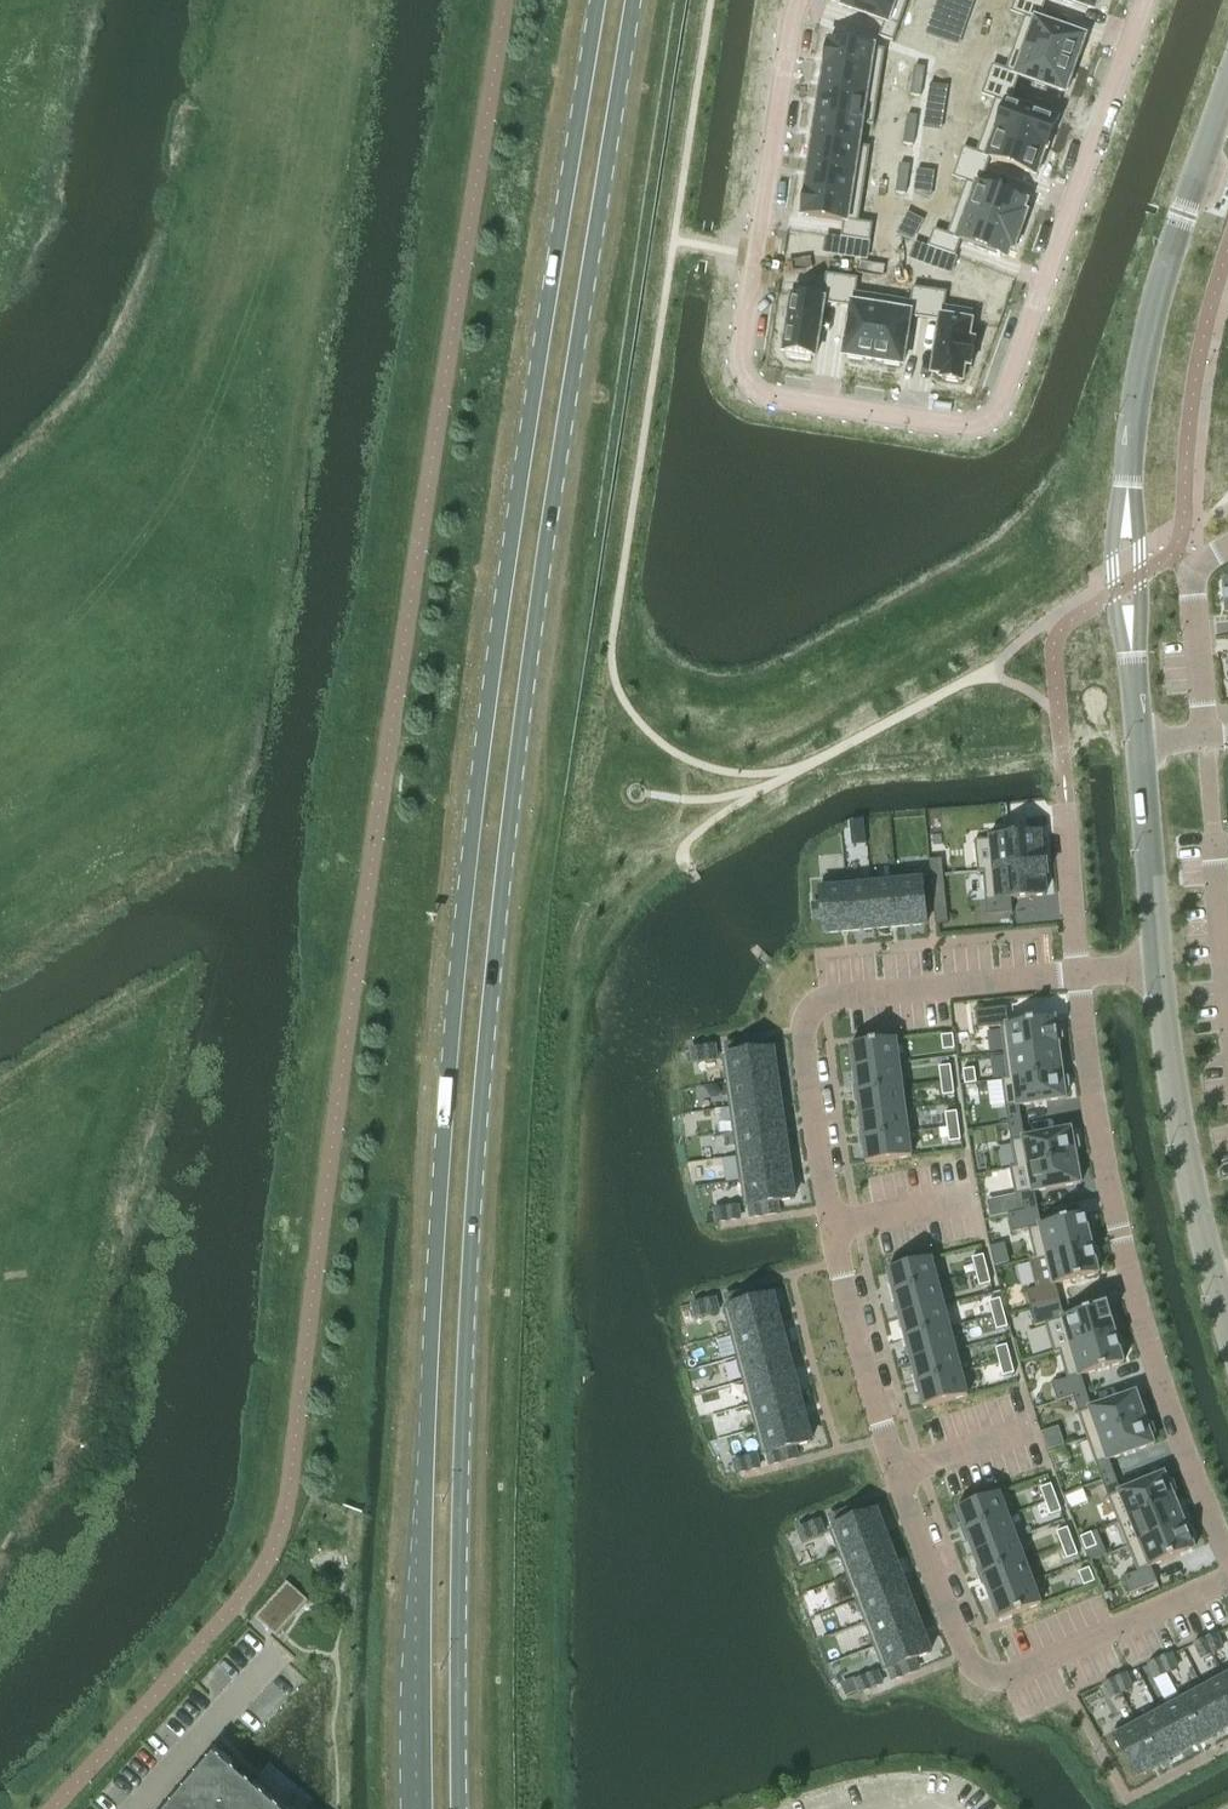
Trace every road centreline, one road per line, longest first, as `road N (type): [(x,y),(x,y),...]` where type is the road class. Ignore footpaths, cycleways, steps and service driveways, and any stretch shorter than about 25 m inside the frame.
road 1 (primary): [(461,1808),(474,1185),(497,928),(585,284),(633,0)]
road 2 (primary): [(596,0),(491,680),(463,924),(426,1455),(420,1808)]
road 3 (residential): [(1073,974),(829,996),(810,1007),(803,1023),(805,1060),(835,1256),(865,1388),(909,1521),(976,1662),(989,1673),(1005,1675),(1227,1598)]
road 4 (residential): [(797,0),(742,366),(752,385),(777,398),(955,424),(986,419),(1003,397),(1142,0)]
road 5 (residential): [(1073,974),(1102,1200),(1119,1271),(1186,1458),(1227,1546)]
road 6 (tertiary): [(1125,492),(1131,406),(1154,305),(1227,80)]
road 7 (tertiary): [(1217,1293),(1184,1157),(1159,967)]
road 8 (tertiary): [(1159,967),(1141,743)]
road 9 (residential): [(1204,738),(1190,579),(1194,566),(1227,543)]
road 10 (residential): [(1063,809),(1073,974)]
road 11 (tertiary): [(1125,492),(1107,542),(1114,611),(1131,647)]
road 12 (tertiary): [(1131,647),(1141,599),(1125,492)]
road 13 (residential): [(1227,976),(1212,841),(1227,840)]

